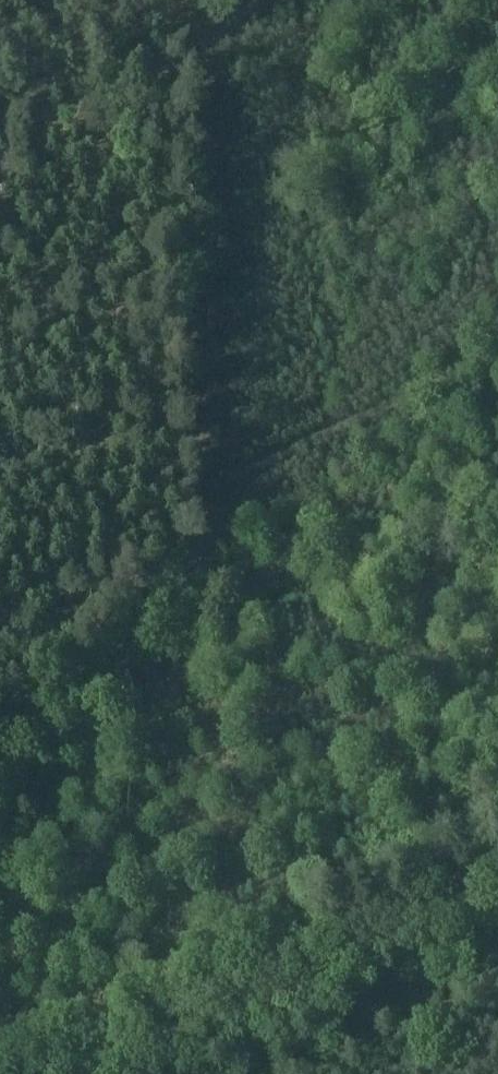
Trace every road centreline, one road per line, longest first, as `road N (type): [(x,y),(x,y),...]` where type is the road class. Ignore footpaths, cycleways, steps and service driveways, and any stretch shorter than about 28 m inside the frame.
road 1 (track): [(88,1073),(497,879)]
road 2 (track): [(0,128),(179,52),(258,0)]

